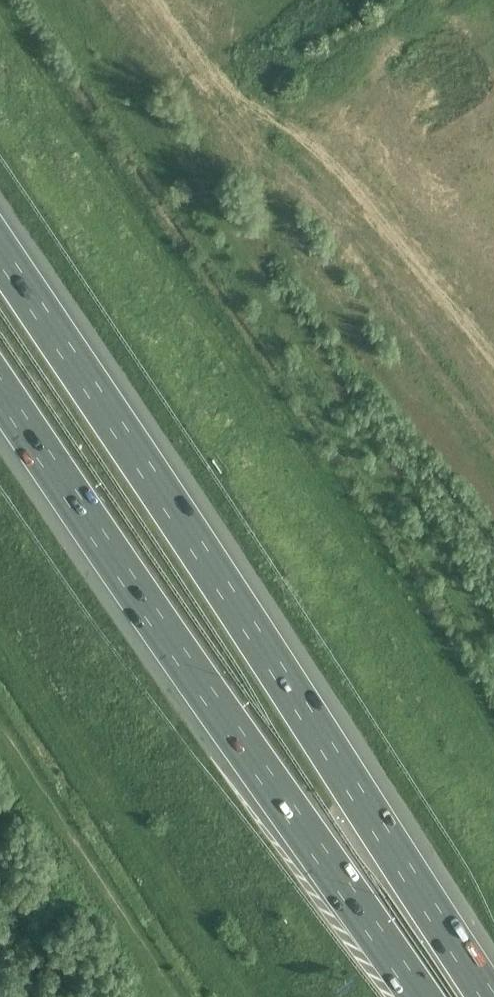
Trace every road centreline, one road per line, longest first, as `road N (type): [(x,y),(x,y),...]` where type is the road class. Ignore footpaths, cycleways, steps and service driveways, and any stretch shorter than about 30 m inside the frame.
road 1 (motorway): [(492,996),(0,250)]
road 2 (motorway): [(0,389),(417,996)]

